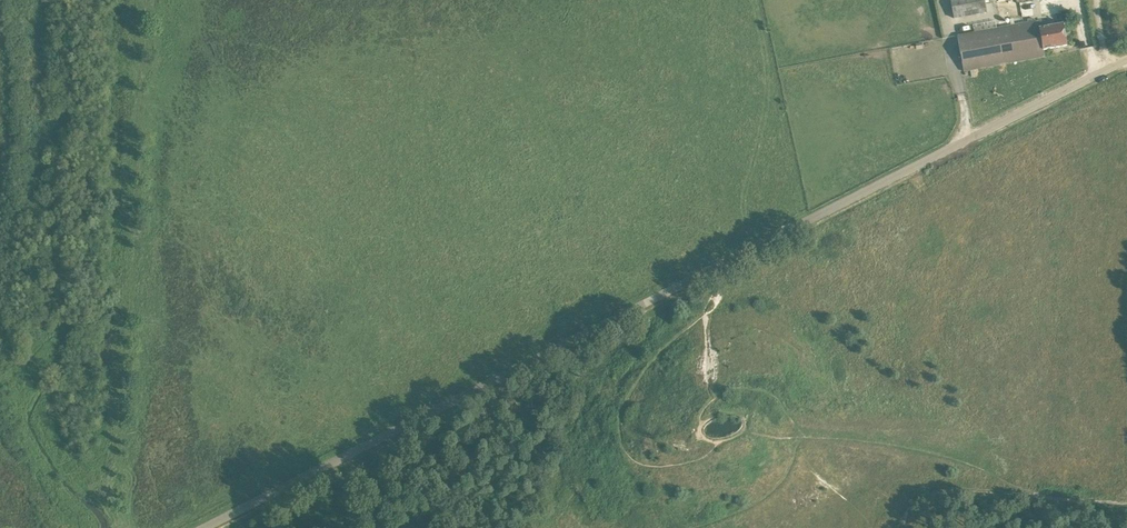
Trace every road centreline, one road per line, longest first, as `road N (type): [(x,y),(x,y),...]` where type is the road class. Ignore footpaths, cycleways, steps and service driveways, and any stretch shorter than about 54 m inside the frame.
road 1 (unclassified): [(206,527),(1126,61)]

